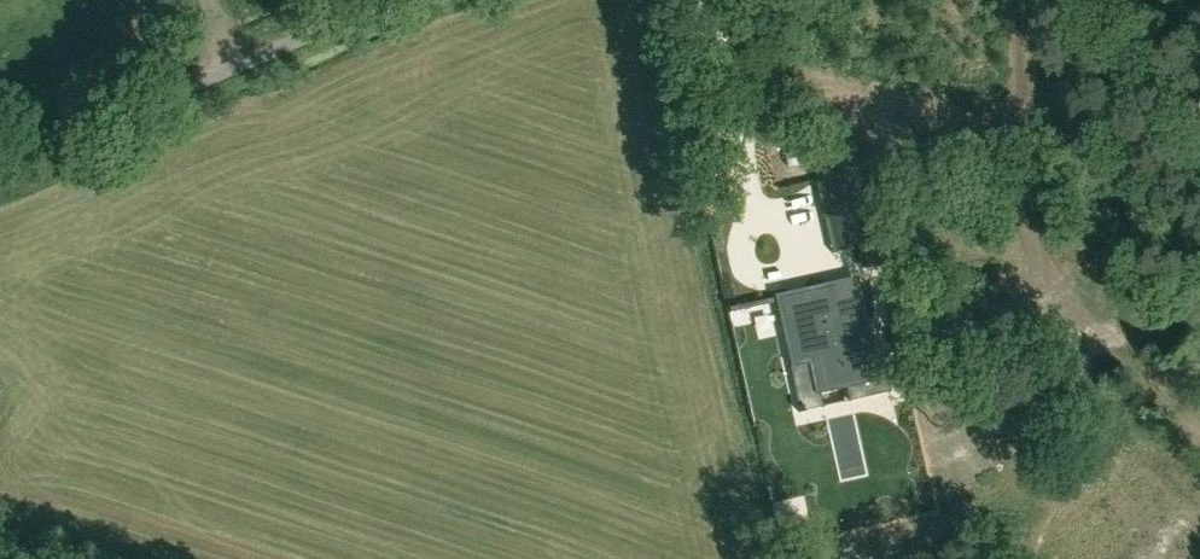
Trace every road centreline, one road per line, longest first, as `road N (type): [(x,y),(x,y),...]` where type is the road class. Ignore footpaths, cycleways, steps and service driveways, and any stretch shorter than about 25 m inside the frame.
road 1 (unclassified): [(0,146),(369,0)]

